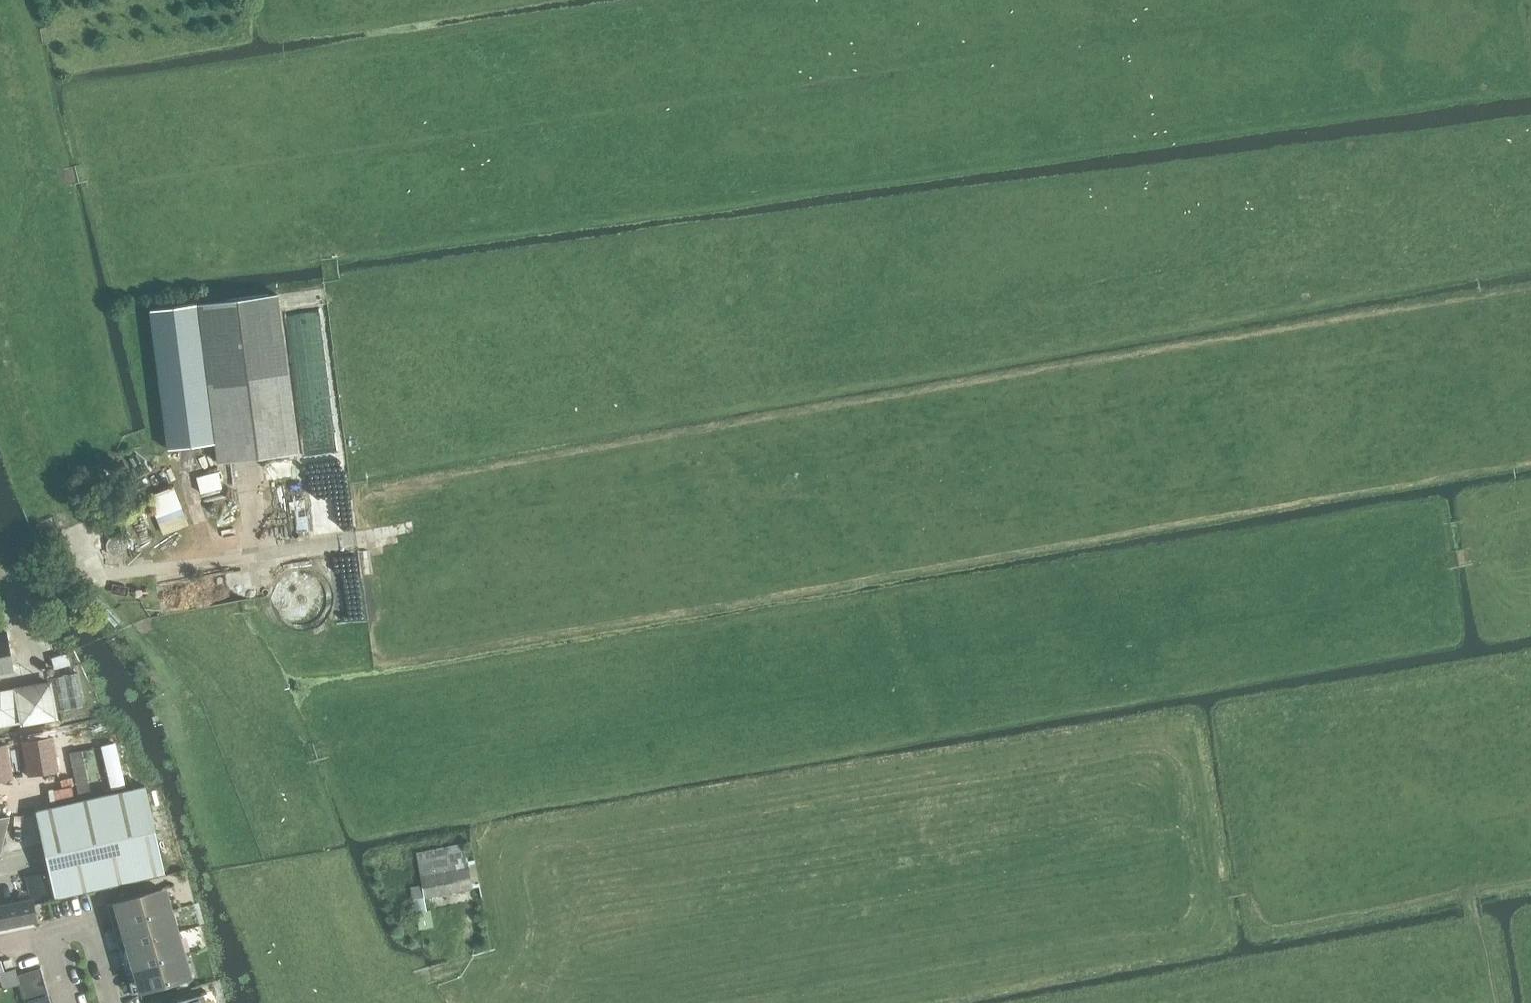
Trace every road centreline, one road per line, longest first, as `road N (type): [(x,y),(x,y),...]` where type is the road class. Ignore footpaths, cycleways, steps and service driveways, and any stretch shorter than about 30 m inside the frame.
road 1 (track): [(329,252),(370,542),(219,560)]
road 2 (unclassified): [(43,935),(90,922),(113,1002)]

